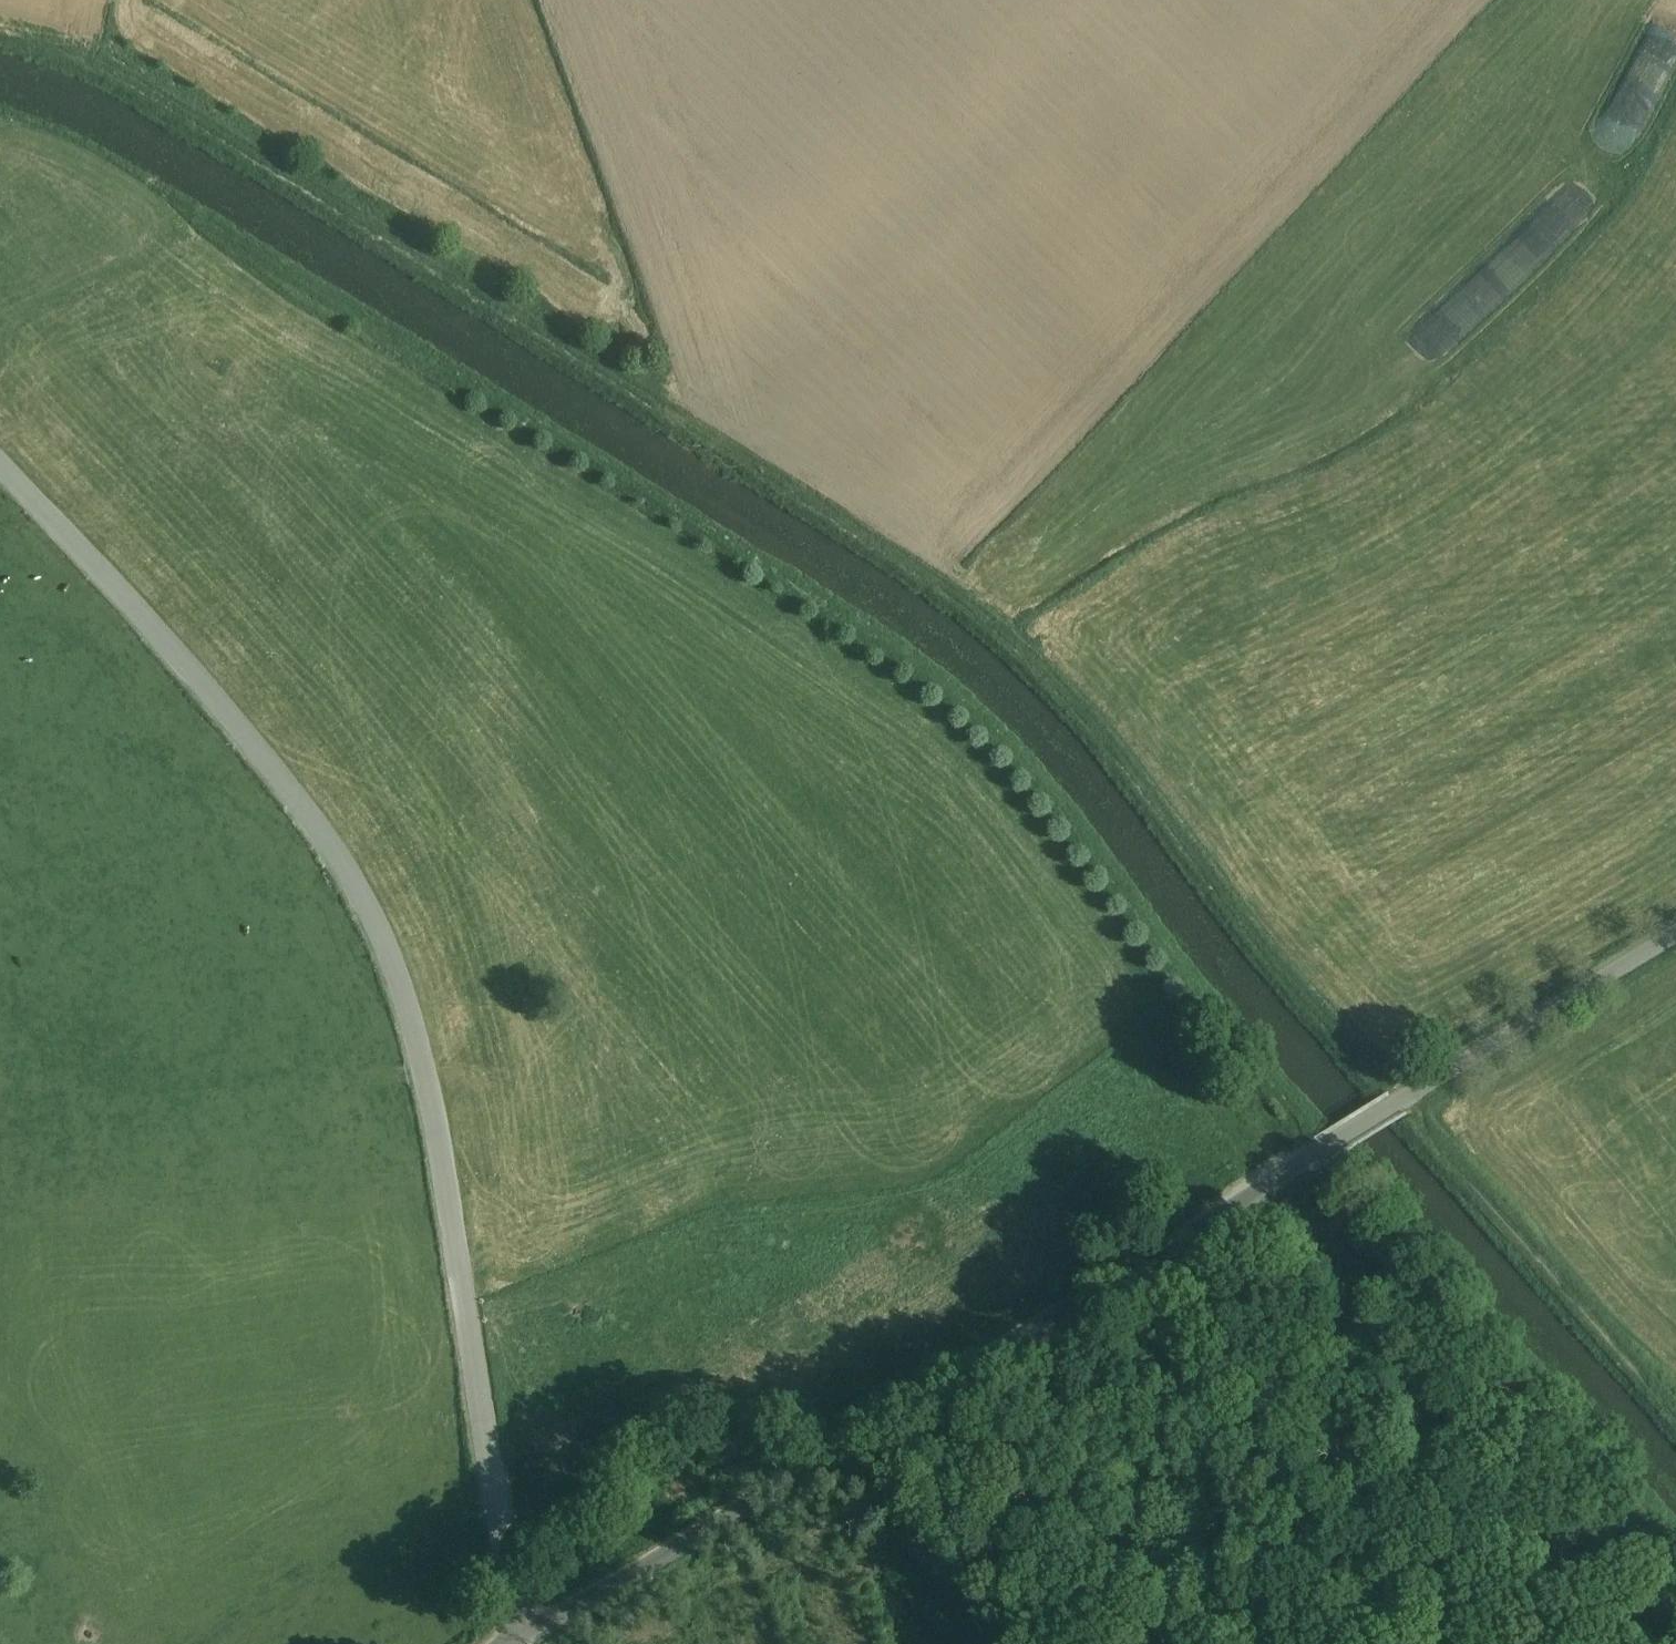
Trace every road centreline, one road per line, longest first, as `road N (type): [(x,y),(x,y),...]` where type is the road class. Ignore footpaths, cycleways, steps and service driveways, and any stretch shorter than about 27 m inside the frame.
road 1 (unclassified): [(514,1641),(1675,935)]
road 2 (unclassified): [(0,480),(214,702),(331,862),(404,988),(437,1142),(514,1641)]

